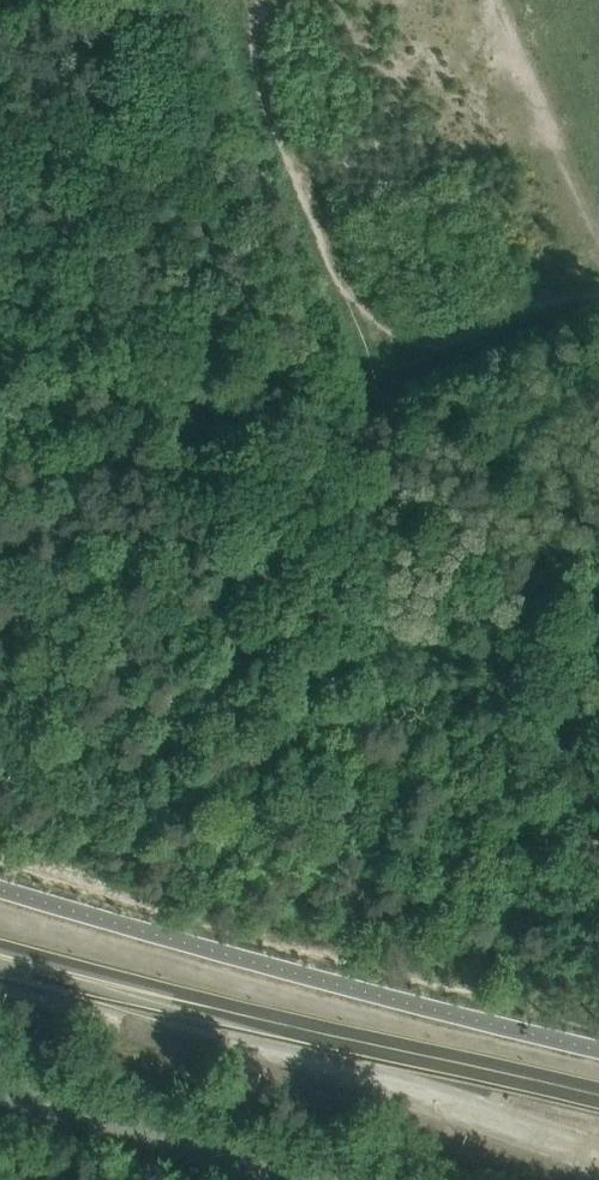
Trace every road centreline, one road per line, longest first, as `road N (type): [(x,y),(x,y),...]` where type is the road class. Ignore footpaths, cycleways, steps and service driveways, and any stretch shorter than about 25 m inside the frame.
road 1 (primary): [(128,997),(194,1030),(598,1157)]
road 2 (primary): [(598,1094),(197,1001),(128,997)]
road 3 (unclassified): [(0,1097),(270,1179)]
road 4 (primary): [(128,997),(0,959)]

